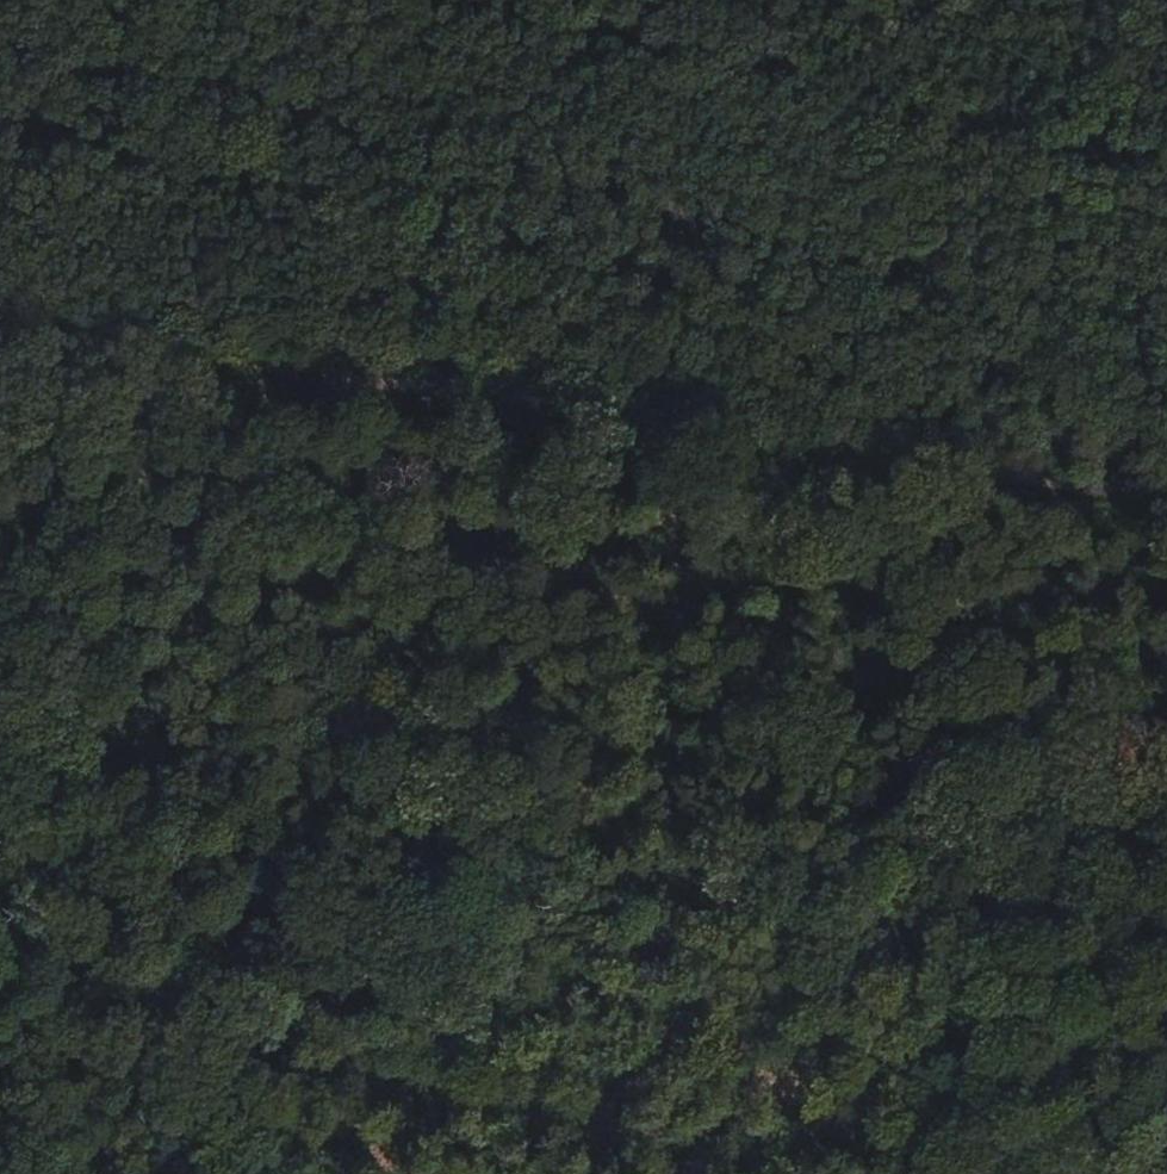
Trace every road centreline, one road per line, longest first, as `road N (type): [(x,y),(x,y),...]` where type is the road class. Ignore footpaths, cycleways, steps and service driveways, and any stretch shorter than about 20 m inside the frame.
road 1 (track): [(0,324),(1166,510)]
road 2 (track): [(1166,727),(612,959),(313,1173)]

